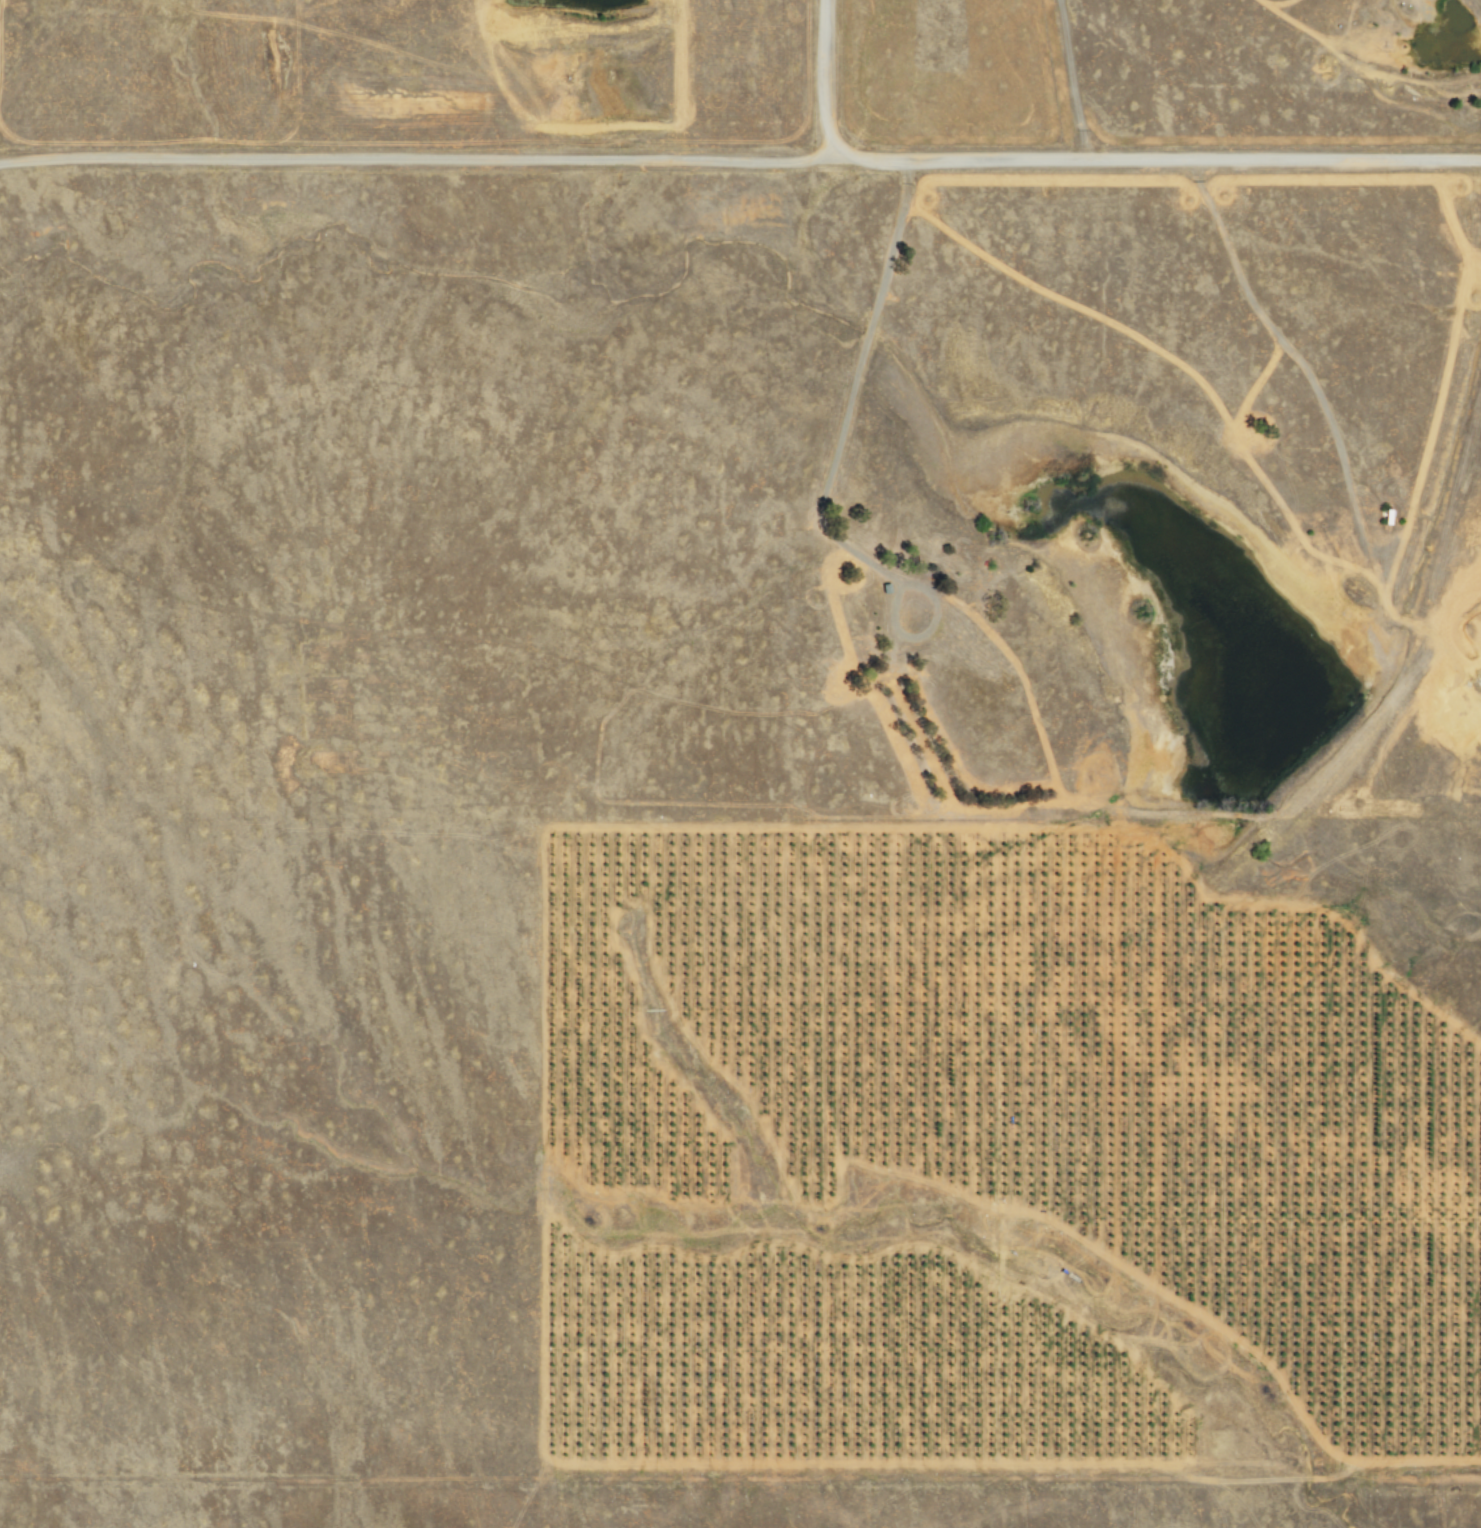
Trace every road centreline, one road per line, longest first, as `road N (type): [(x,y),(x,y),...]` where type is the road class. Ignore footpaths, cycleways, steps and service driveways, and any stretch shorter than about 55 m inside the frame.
road 1 (track): [(1480,1479),(0,1481)]
road 2 (residential): [(835,159),(0,163)]
road 3 (residential): [(1480,156),(835,159)]
road 4 (residential): [(835,159),(822,96),(824,0)]

